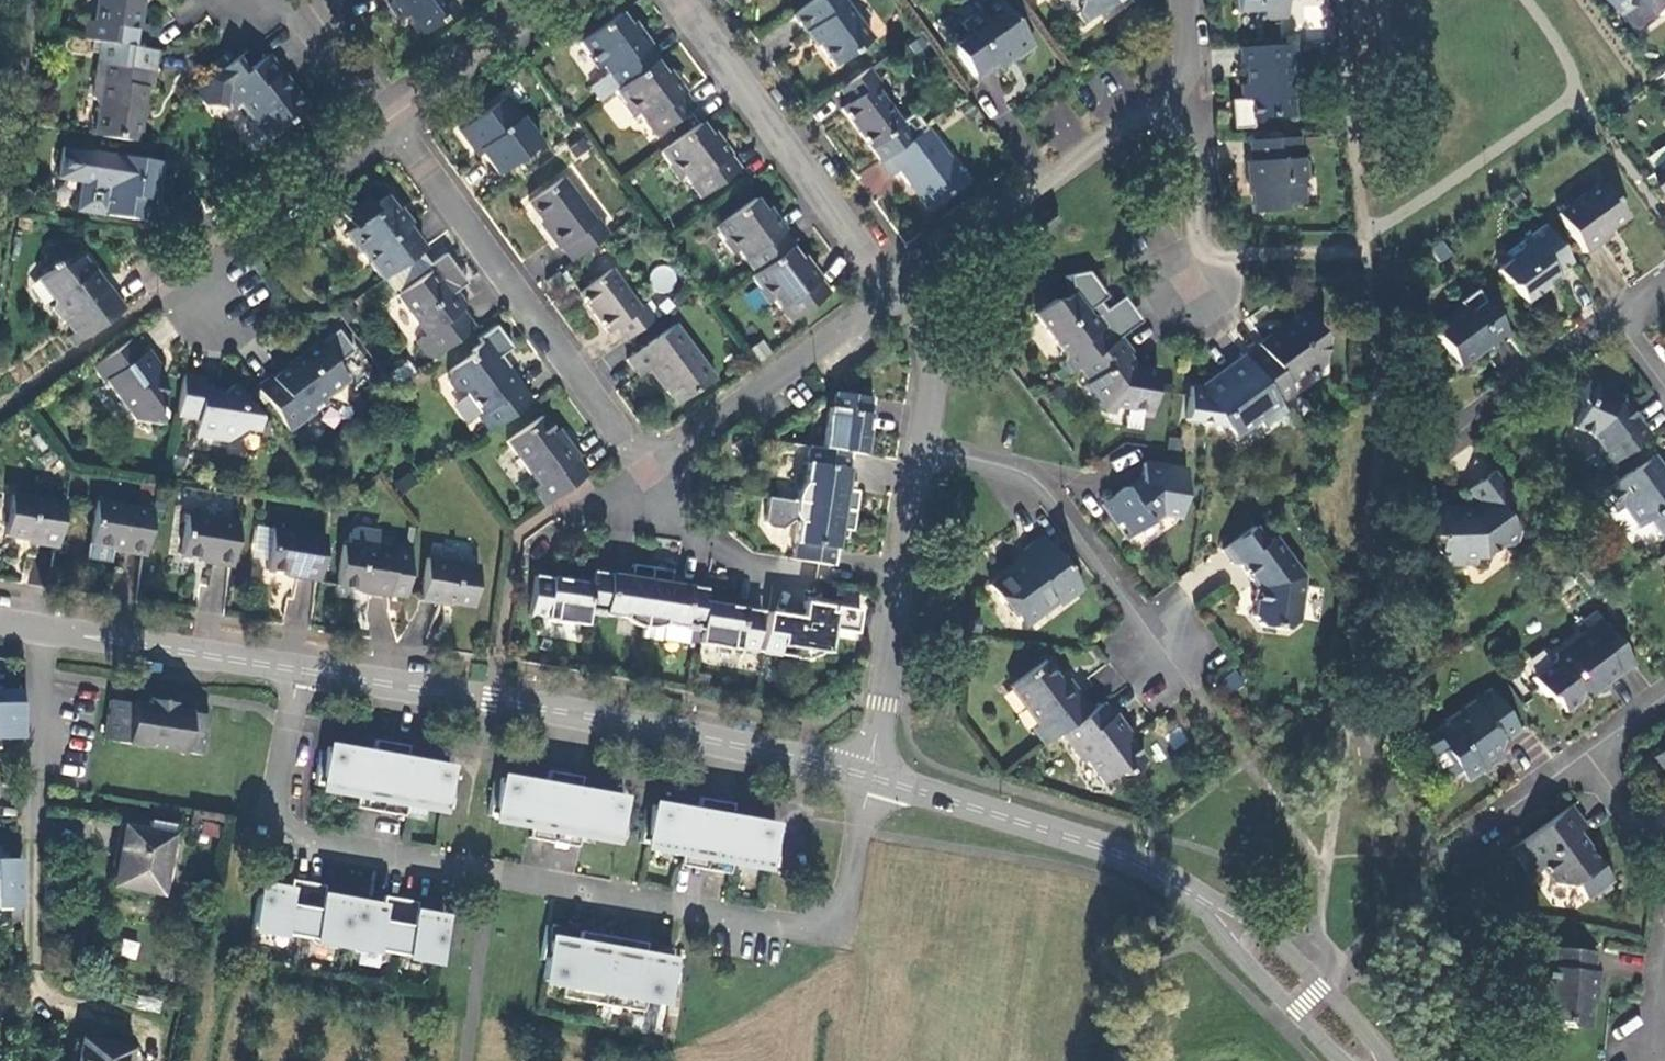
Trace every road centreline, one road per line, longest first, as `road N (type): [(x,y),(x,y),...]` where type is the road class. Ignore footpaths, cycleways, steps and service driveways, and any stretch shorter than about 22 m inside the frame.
road 1 (residential): [(301,666),(277,815),(291,835),(496,875),(846,926),(866,777)]
road 2 (secondary): [(301,666),(493,696),(866,777)]
road 3 (residential): [(915,459),(1031,479),(1226,760)]
road 4 (residential): [(388,125),(649,477)]
road 5 (residential): [(675,0),(891,306)]
road 6 (residential): [(891,306),(1184,87)]
road 7 (secondary): [(866,777),(1126,857),(1191,892)]
road 8 (residential): [(915,459),(866,777)]
road 9 (secondary): [(0,621),(301,666)]
road 10 (residential): [(649,477),(891,306)]
road 11 (residential): [(388,125),(169,301)]
road 12 (residential): [(1438,446),(1664,285)]
road 13 (secondary): [(1386,1060),(1363,1024),(1259,923),(1191,892)]
road 14 (secondary): [(1191,892),(1224,941),(1347,1060)]
road 15 (residential): [(561,0),(388,125)]
road 16 (residential): [(810,591),(704,556),(649,477)]
road 17 (residential): [(1192,285),(1184,87)]
road 18 (residential): [(891,306),(928,364),(915,459)]
road 19 (residential): [(283,0),(388,125)]
road 20 (residential): [(1589,757),(1478,838)]
road 21 (residential): [(1589,757),(1664,864)]

